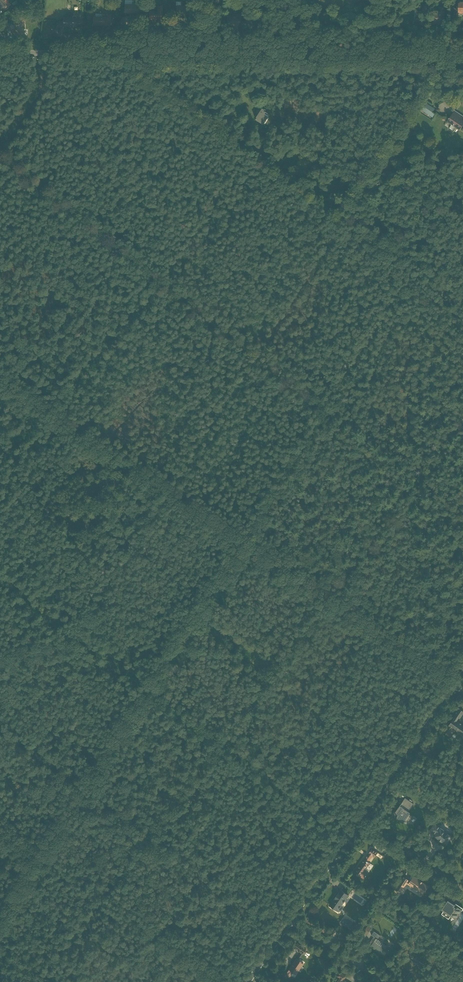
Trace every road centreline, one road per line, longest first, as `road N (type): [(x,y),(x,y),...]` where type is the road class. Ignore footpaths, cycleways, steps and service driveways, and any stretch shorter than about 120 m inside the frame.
road 1 (residential): [(264,55),(0,53)]
road 2 (residential): [(462,60),(264,55)]
road 3 (residential): [(453,685),(363,819)]
road 4 (residential): [(363,819),(292,922)]
road 5 (residential): [(462,889),(363,819)]

